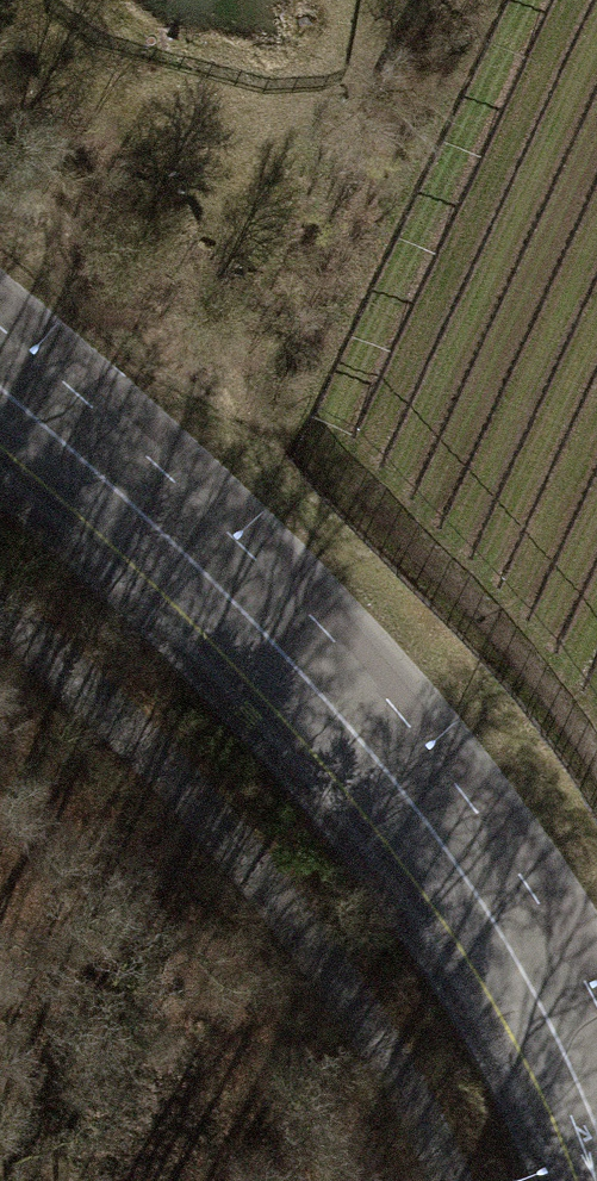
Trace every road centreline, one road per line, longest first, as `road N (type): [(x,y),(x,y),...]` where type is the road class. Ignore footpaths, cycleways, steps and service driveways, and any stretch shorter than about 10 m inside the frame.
road 1 (secondary): [(596,1121),(504,935),(307,685),(0,383)]
road 2 (track): [(596,761),(310,460)]

